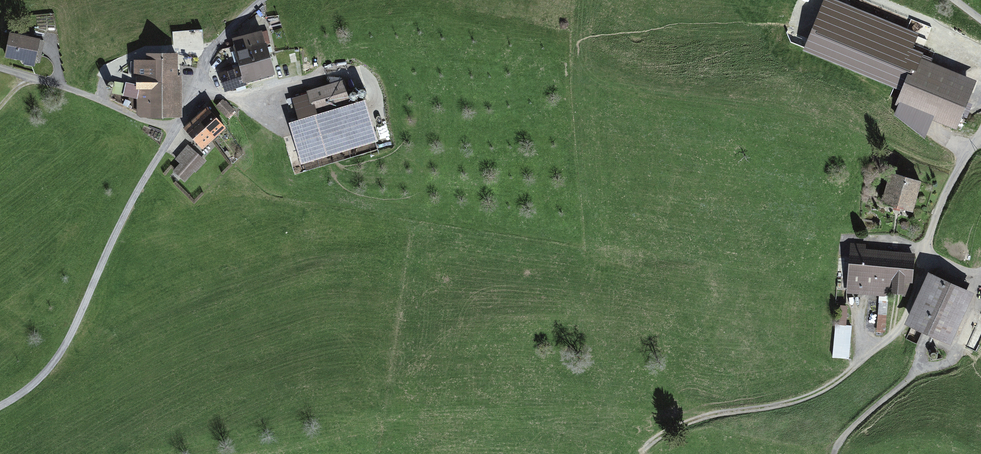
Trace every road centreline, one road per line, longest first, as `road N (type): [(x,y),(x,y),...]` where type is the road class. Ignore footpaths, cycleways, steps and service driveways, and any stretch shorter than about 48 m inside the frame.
road 1 (track): [(261,0),(204,68),(66,345),(41,379),(0,406)]
road 2 (track): [(980,130),(929,237),(929,256),(974,279),(975,316),(955,366),(910,379),(835,453)]

